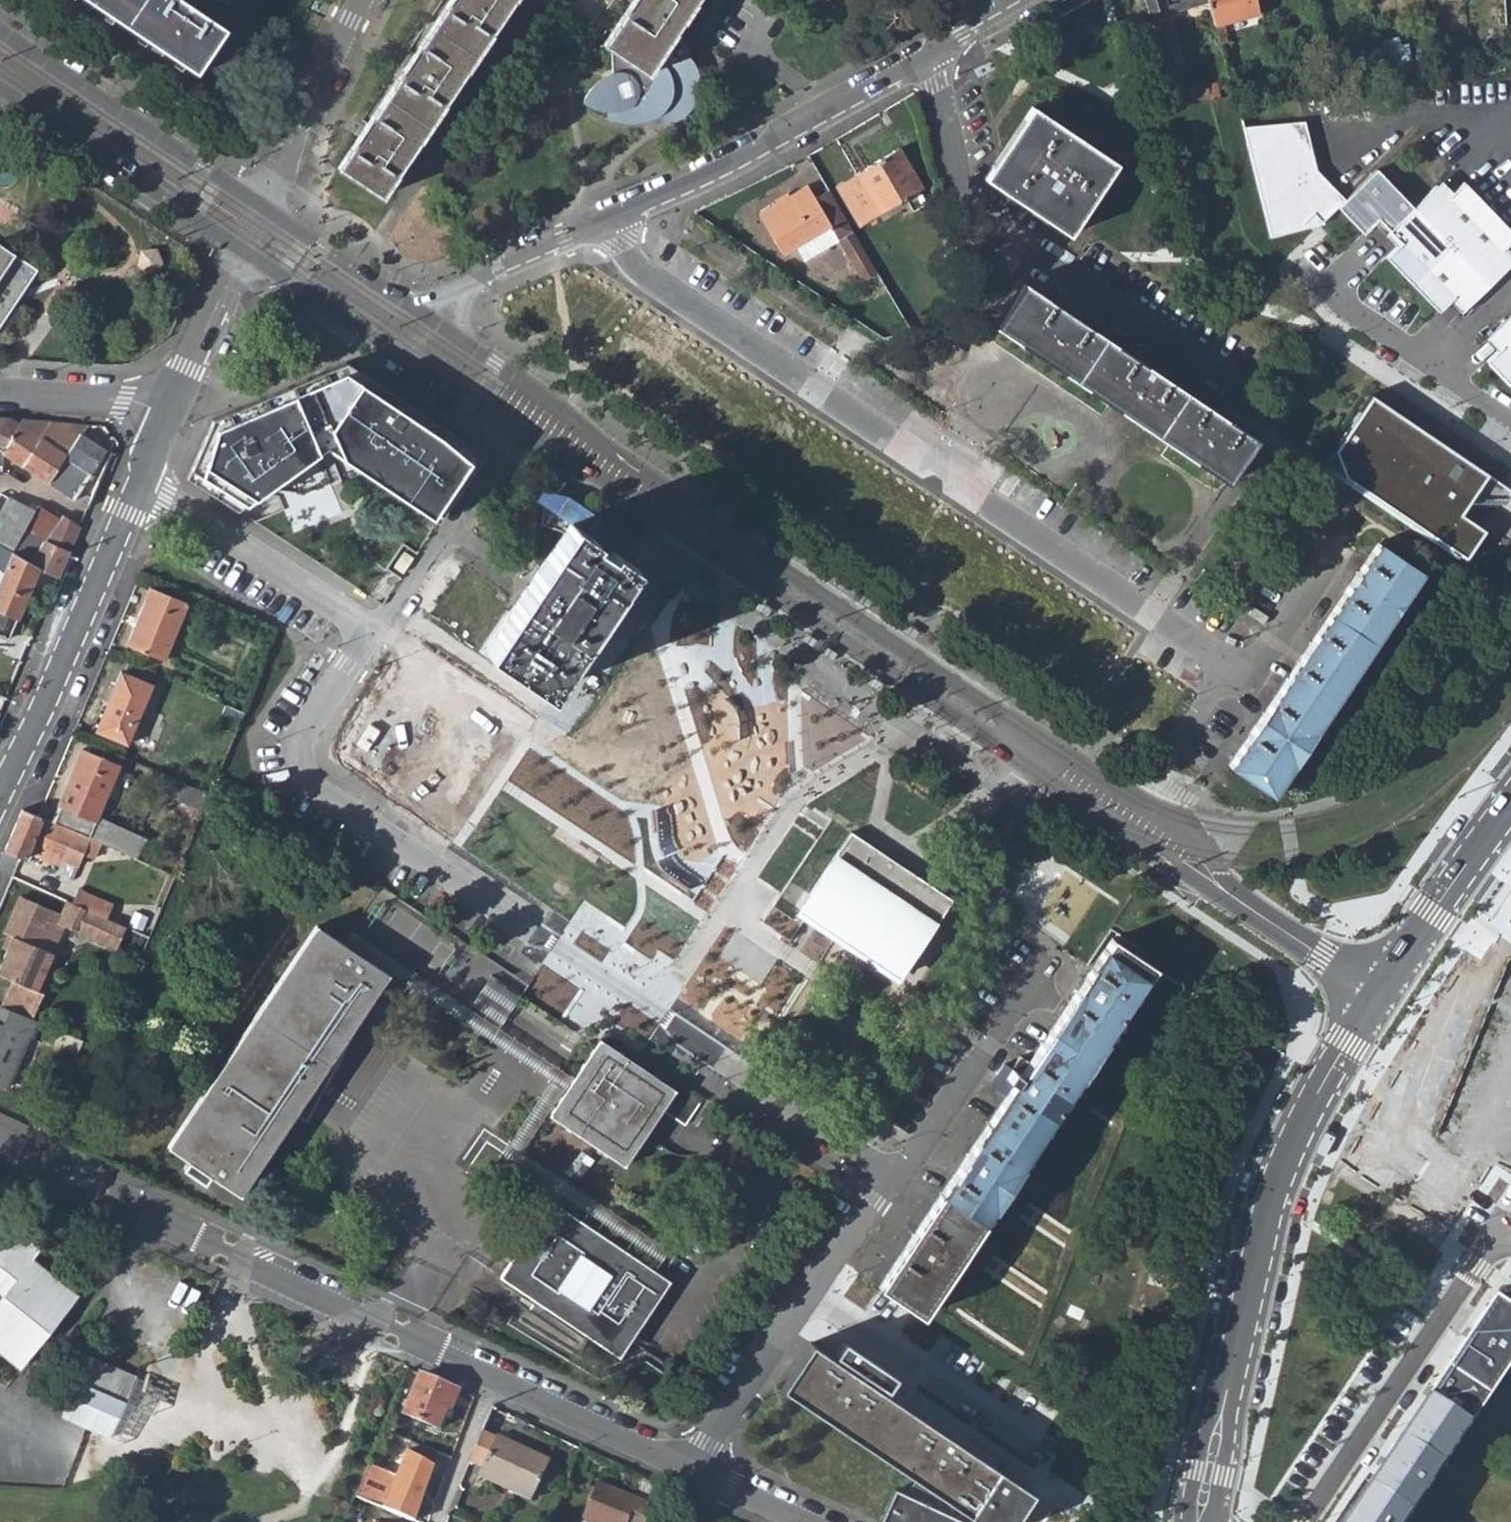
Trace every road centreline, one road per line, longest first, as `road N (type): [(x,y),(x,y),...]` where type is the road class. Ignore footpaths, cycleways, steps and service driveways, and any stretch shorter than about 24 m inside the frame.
road 1 (residential): [(140,484),(366,634),(302,734),(299,762),(312,787),(892,1177)]
road 2 (residential): [(613,220),(620,247),(639,272),(1244,684),(1330,552)]
road 3 (residential): [(589,470),(1147,839)]
road 4 (residential): [(1143,802),(602,447)]
road 5 (primary): [(1193,1521),(1246,1273),(1292,1166),(1336,965)]
road 6 (residential): [(0,1146),(490,1369)]
road 7 (residential): [(930,50),(954,189),(973,214),(1213,375)]
road 8 (residential): [(239,248),(531,445),(589,470)]
road 9 (residential): [(1506,1223),(1295,1521)]
road 10 (residential): [(930,50),(794,131),(613,220)]
road 11 (residential): [(0,800),(140,484)]
road 12 (residential): [(262,203),(0,31)]
road 13 (residential): [(1387,1134),(1510,866)]
road 14 (residential): [(0,84),(239,248)]
road 15 (residential): [(810,1296),(1037,1448)]
road 16 (residential): [(1039,965),(892,1177)]
road 17 (residential): [(1147,839),(1336,965)]
road 18 (residential): [(262,203),(362,0)]
road 19 (residential): [(490,1369),(694,1465)]
road 20 (residential): [(436,322),(262,203)]
road 21 (residential): [(602,447),(552,400),(436,322)]
road 22 (residential): [(436,322),(481,276),(613,220)]
road 23 (residential): [(810,1296),(694,1465)]
road 24 (primary): [(1336,965),(1411,883),(1454,816)]
road 25 (primary): [(1510,646),(1452,739),(1446,771),(1454,816)]
road 26 (residential): [(169,420),(239,248)]
road 27 (residential): [(169,420),(122,400),(0,388)]
road 28 (residential): [(433,1521),(490,1369)]
road 29 (residential): [(1387,1134),(1404,1157),(1506,1223)]
road 30 (residential): [(892,1177),(810,1296)]
road 31 (residential): [(694,1465),(817,1521)]

